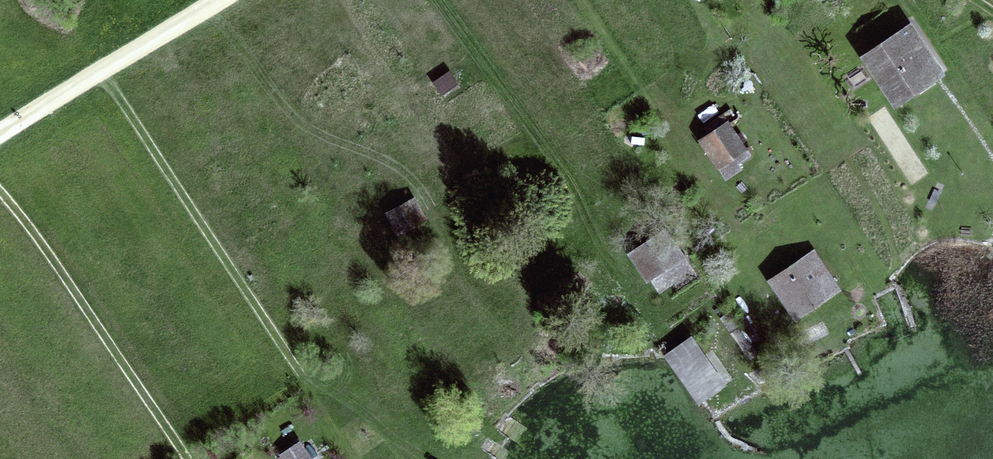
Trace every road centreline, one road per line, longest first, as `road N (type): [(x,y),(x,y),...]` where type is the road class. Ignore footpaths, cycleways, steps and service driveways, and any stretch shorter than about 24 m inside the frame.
road 1 (track): [(101,65),(300,372)]
road 2 (track): [(0,190),(193,458)]
road 3 (track): [(0,131),(208,0)]
road 4 (track): [(439,0),(553,162)]
road 5 (track): [(586,0),(665,117)]

